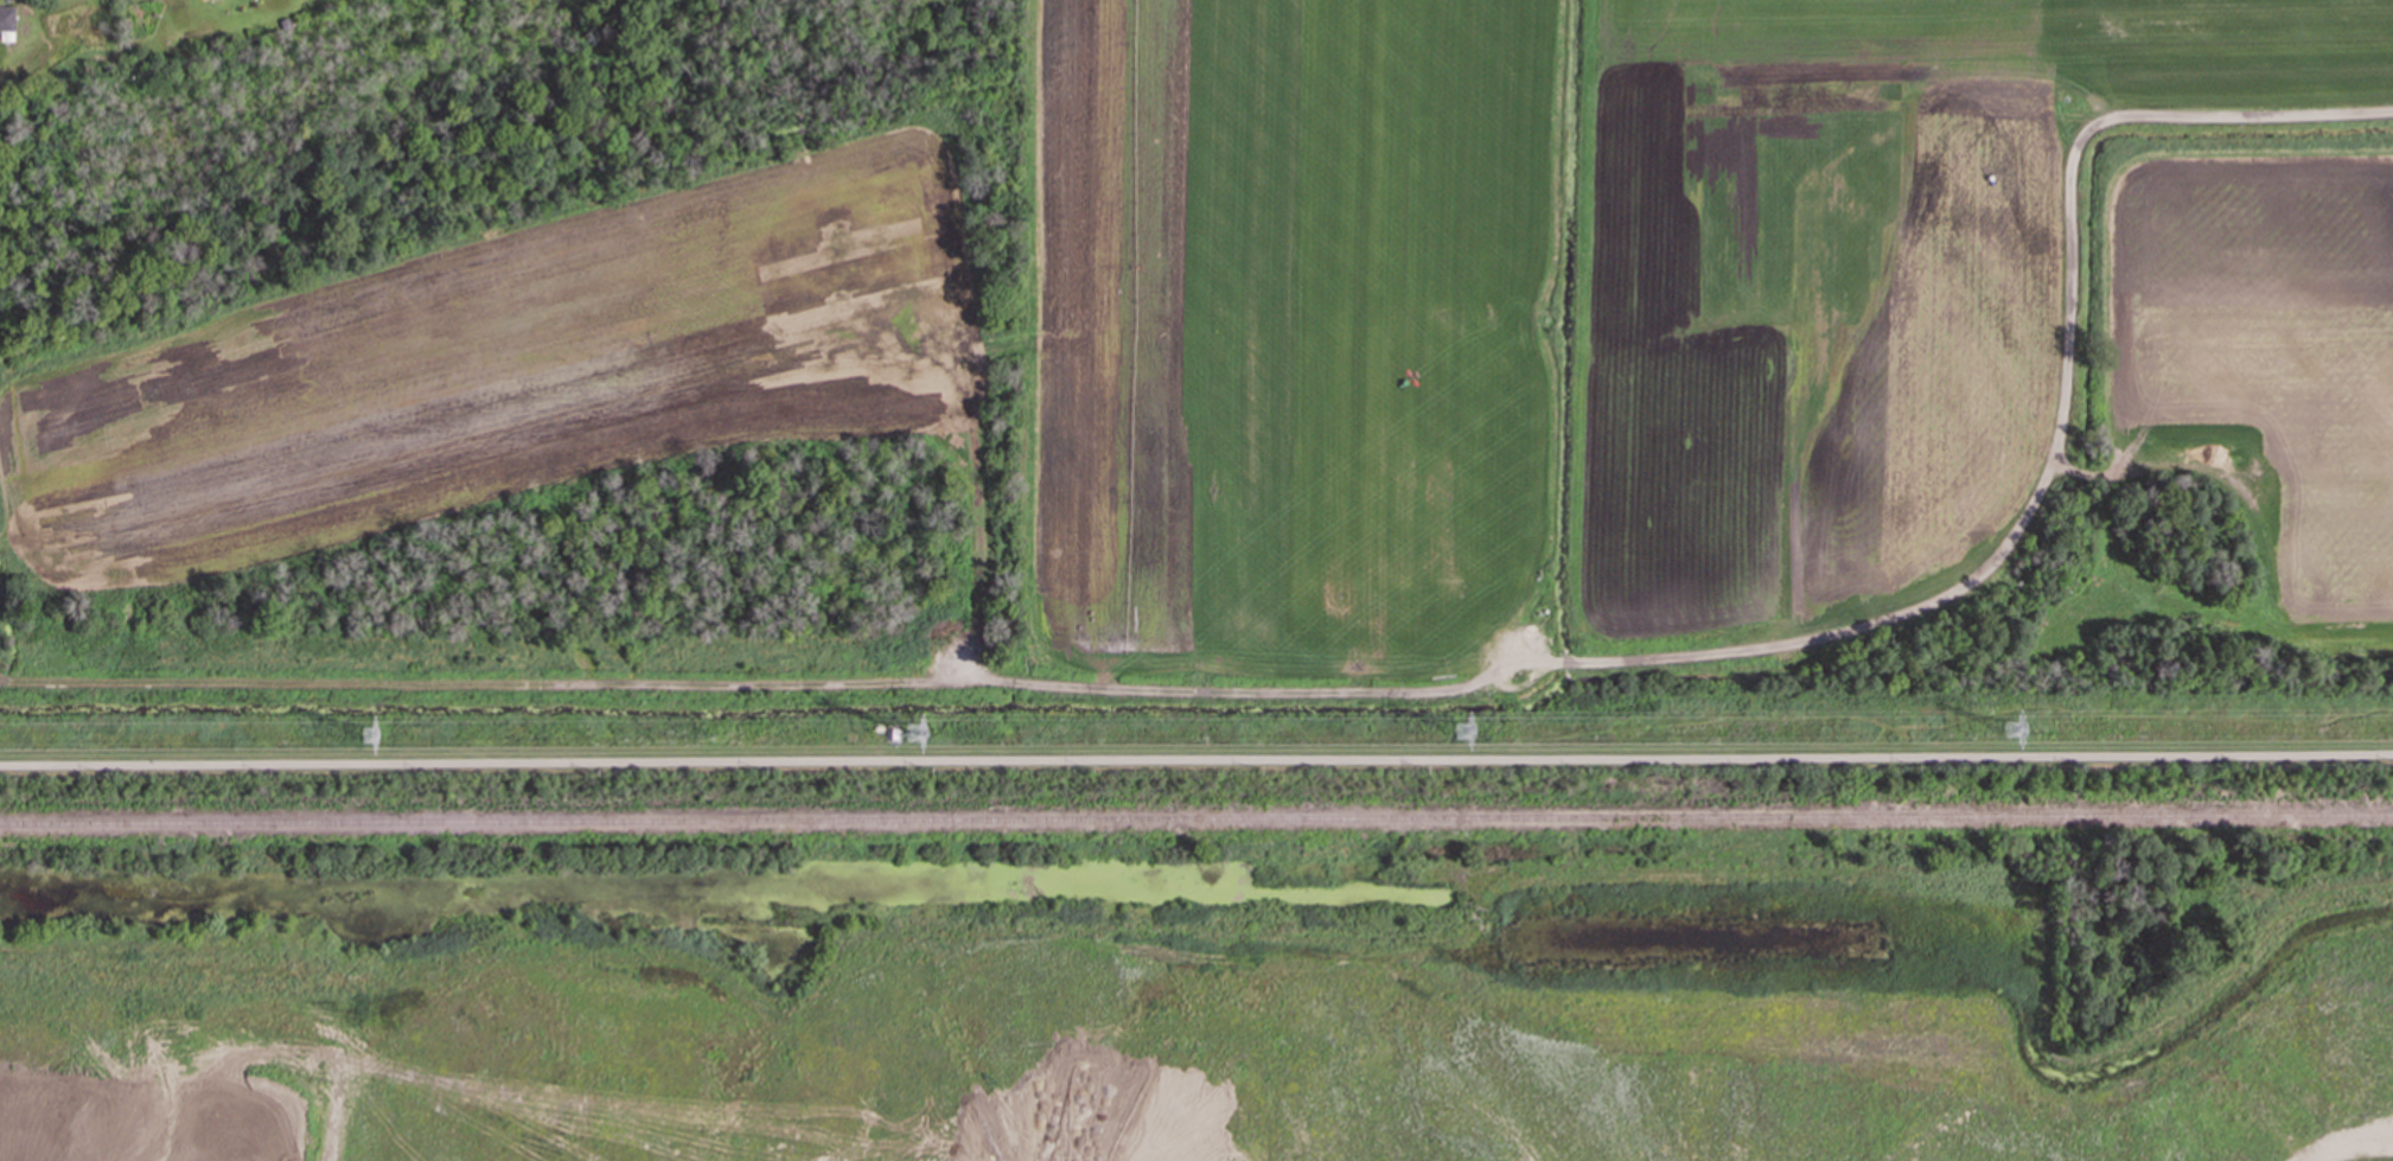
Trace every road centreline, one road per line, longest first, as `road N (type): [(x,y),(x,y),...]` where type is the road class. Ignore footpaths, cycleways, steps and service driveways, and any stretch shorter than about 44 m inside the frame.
road 1 (track): [(395,672),(1415,685),(1468,680),(1514,659),(1791,636),(1904,604),(1987,560),(2054,448),(2068,344),(2070,162),(2083,128),(2131,106),(2392,104)]

